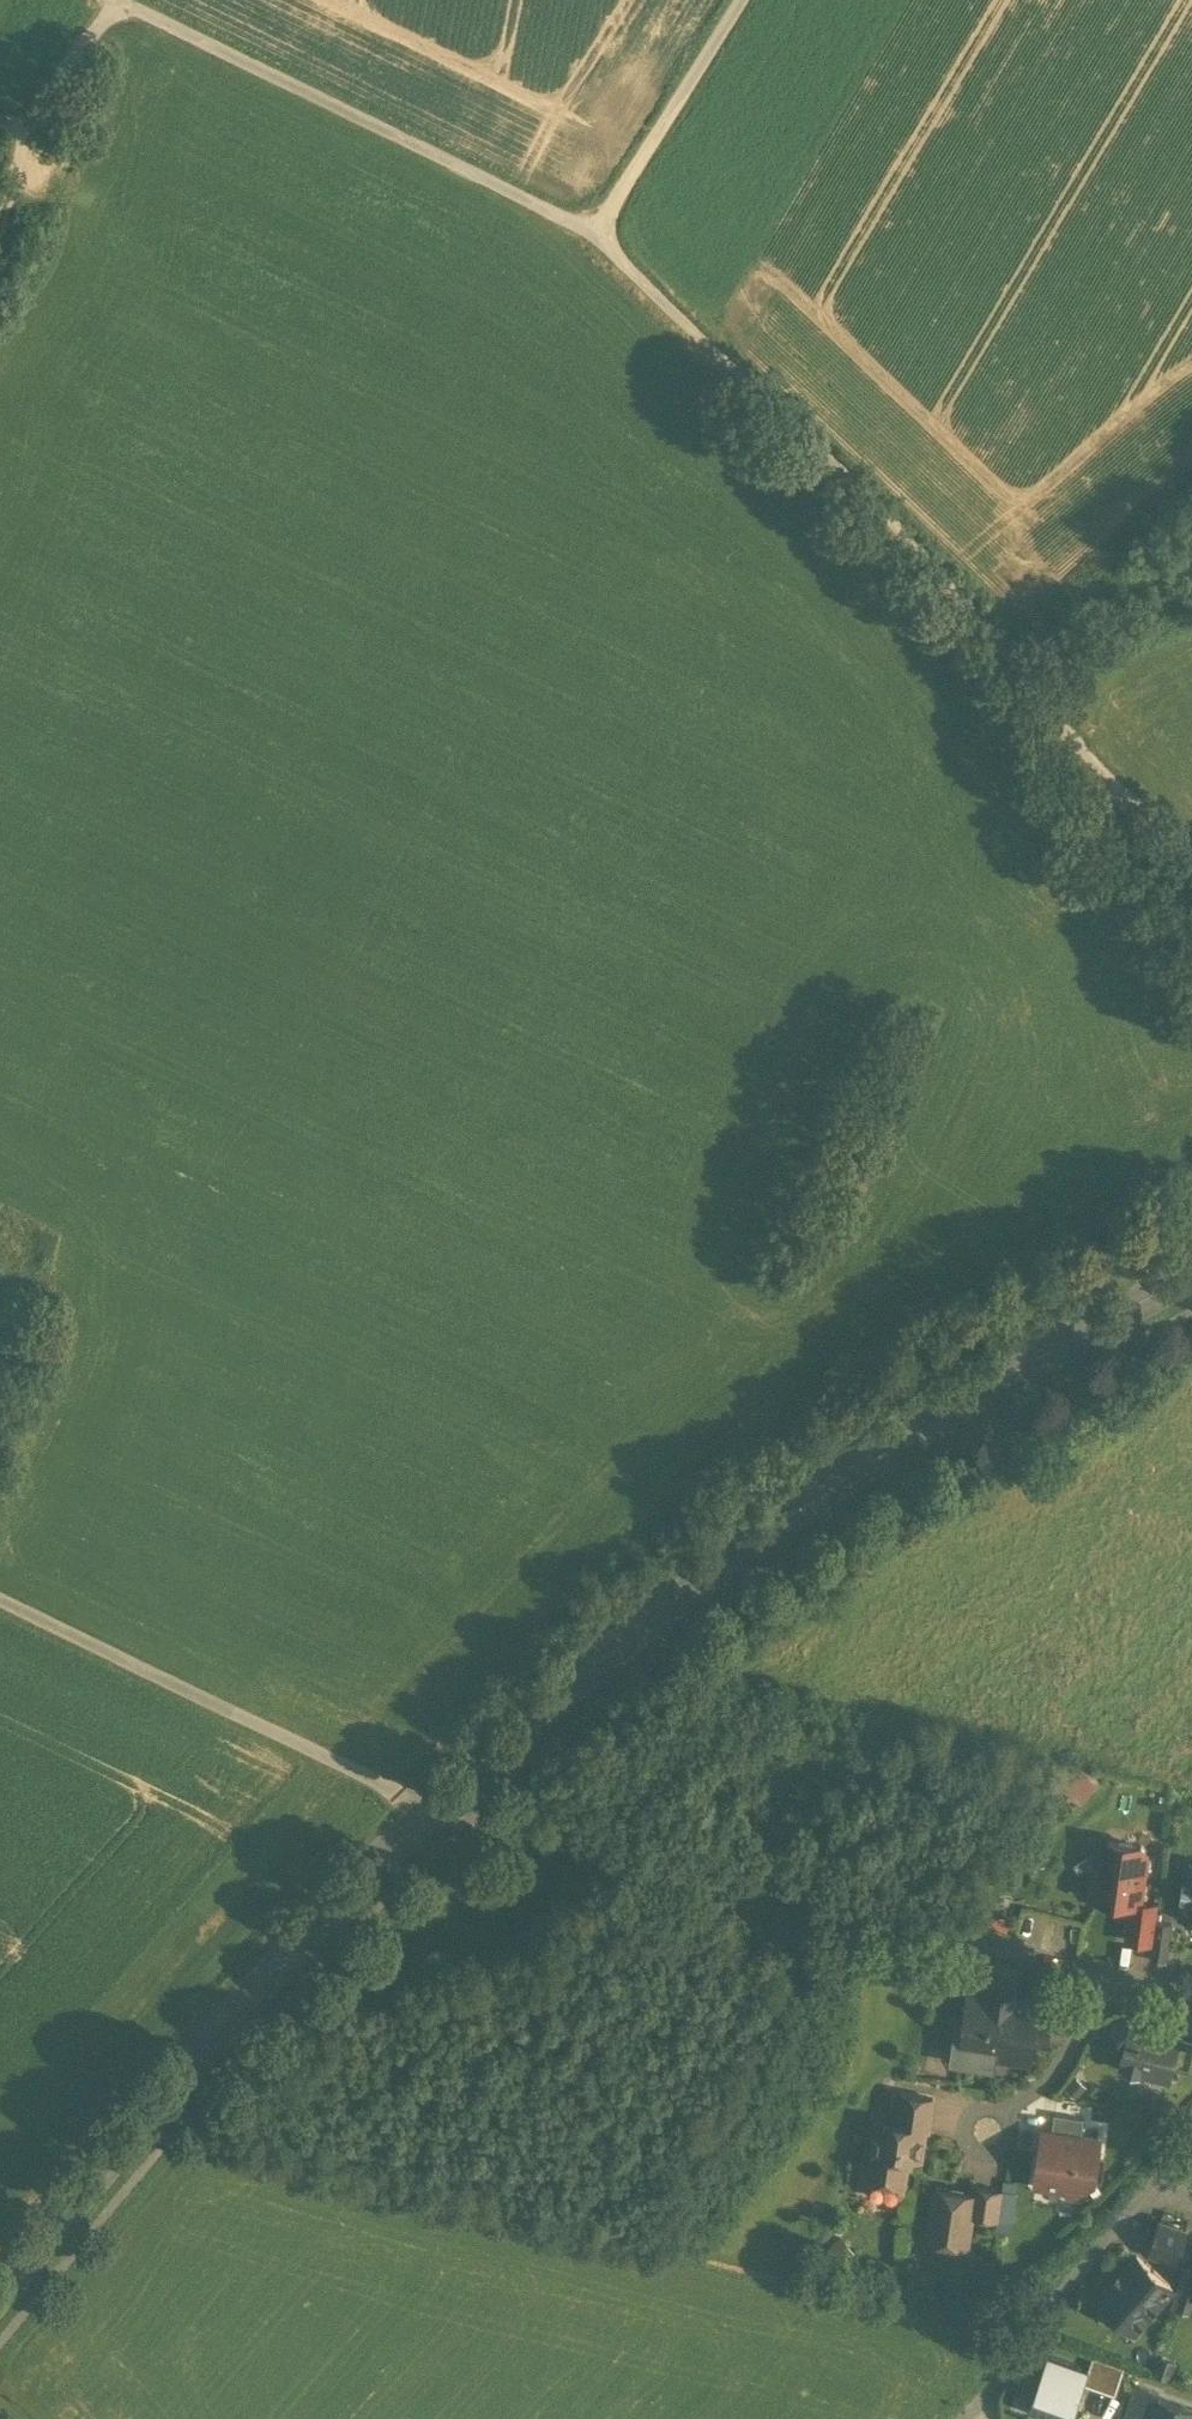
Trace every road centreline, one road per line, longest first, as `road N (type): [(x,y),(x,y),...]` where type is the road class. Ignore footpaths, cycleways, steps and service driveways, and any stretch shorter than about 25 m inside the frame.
road 1 (primary): [(1191,1286),(977,1397),(809,1504),(600,1658),(435,1809),(0,2300)]
road 2 (track): [(0,1598),(459,1825),(682,1863),(893,1918)]
road 3 (track): [(1191,841),(1078,742),(867,495),(598,233)]
road 4 (track): [(122,0),(598,233)]
road 5 (track): [(598,233),(746,0)]
road 6 (track): [(0,201),(16,128),(119,0)]
road 7 (residential): [(893,1918),(1107,1980)]
road 8 (residential): [(1107,1980),(1078,2053),(1053,2088),(995,2132)]
road 9 (residential): [(1149,2192),(1033,2337)]

